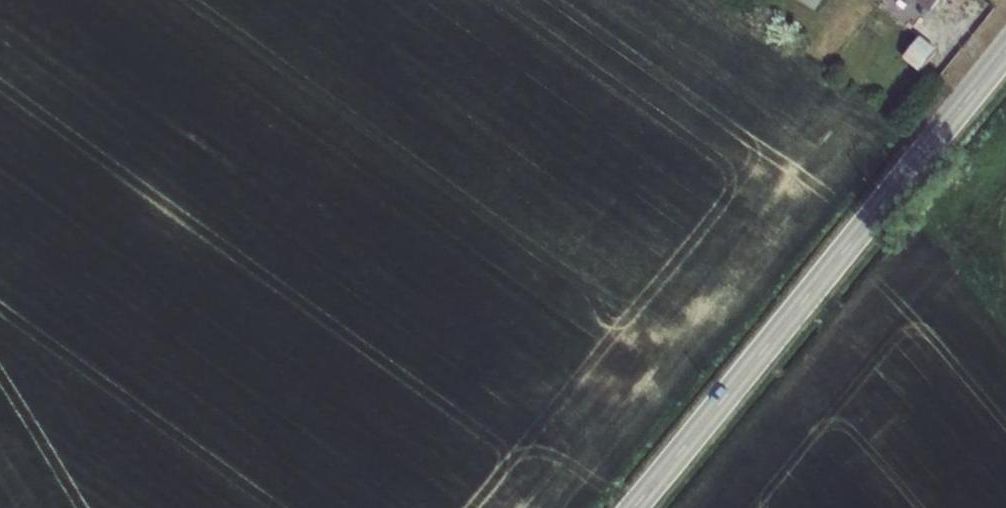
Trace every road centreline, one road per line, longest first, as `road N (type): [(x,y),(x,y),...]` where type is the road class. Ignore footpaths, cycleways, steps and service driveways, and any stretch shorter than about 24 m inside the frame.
road 1 (tertiary): [(630,507),(1005,51)]

